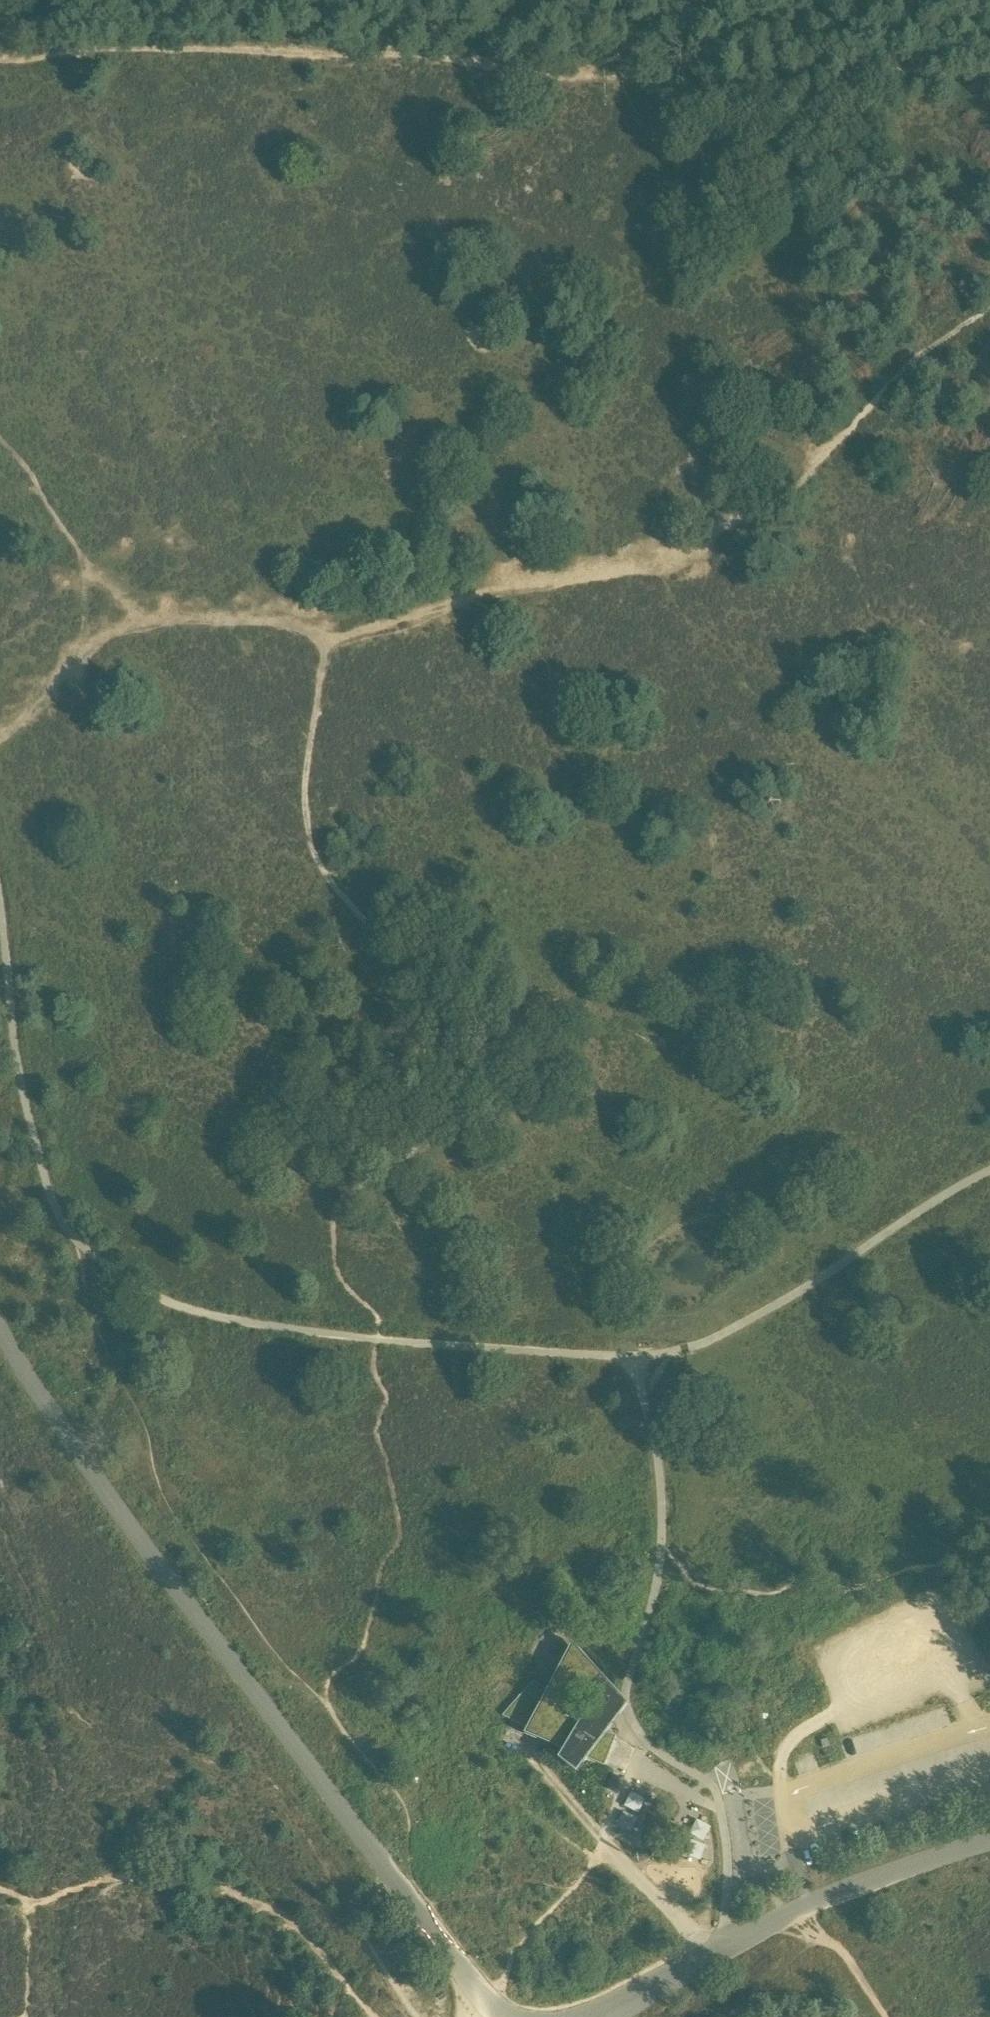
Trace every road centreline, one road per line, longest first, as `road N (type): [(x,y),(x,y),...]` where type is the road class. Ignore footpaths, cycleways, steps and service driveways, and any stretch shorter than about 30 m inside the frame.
road 1 (unclassified): [(508,2016),(401,1888),(0,1322)]
road 2 (unclassified): [(602,2016),(782,1915),(989,1841)]

